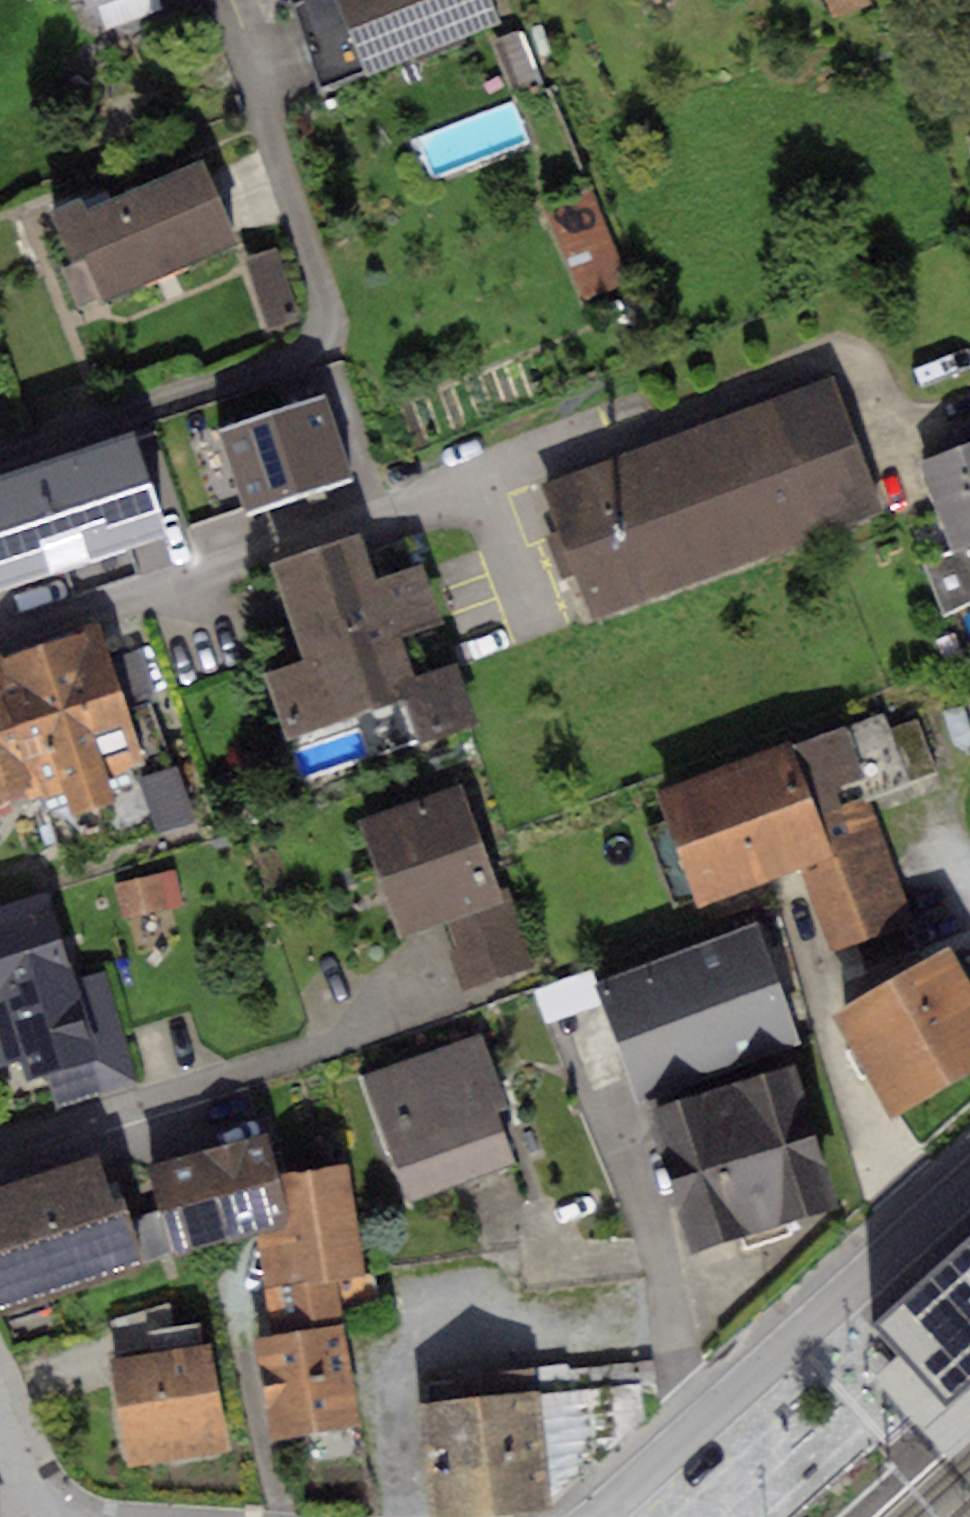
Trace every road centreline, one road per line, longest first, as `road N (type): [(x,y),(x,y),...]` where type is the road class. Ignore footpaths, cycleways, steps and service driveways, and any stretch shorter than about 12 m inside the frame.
road 1 (residential): [(599,1516),(969,1183)]

